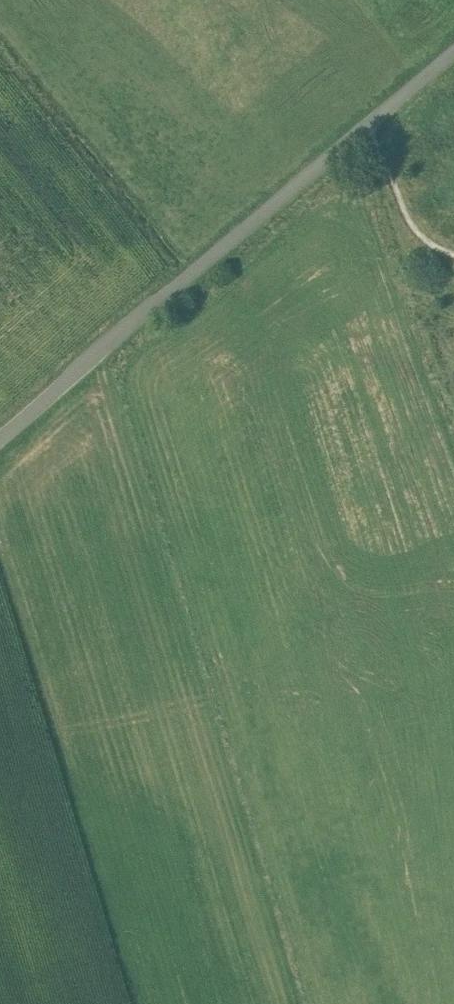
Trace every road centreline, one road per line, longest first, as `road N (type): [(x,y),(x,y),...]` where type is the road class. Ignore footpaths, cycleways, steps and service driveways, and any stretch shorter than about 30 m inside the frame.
road 1 (unclassified): [(453,53),(0,435)]

